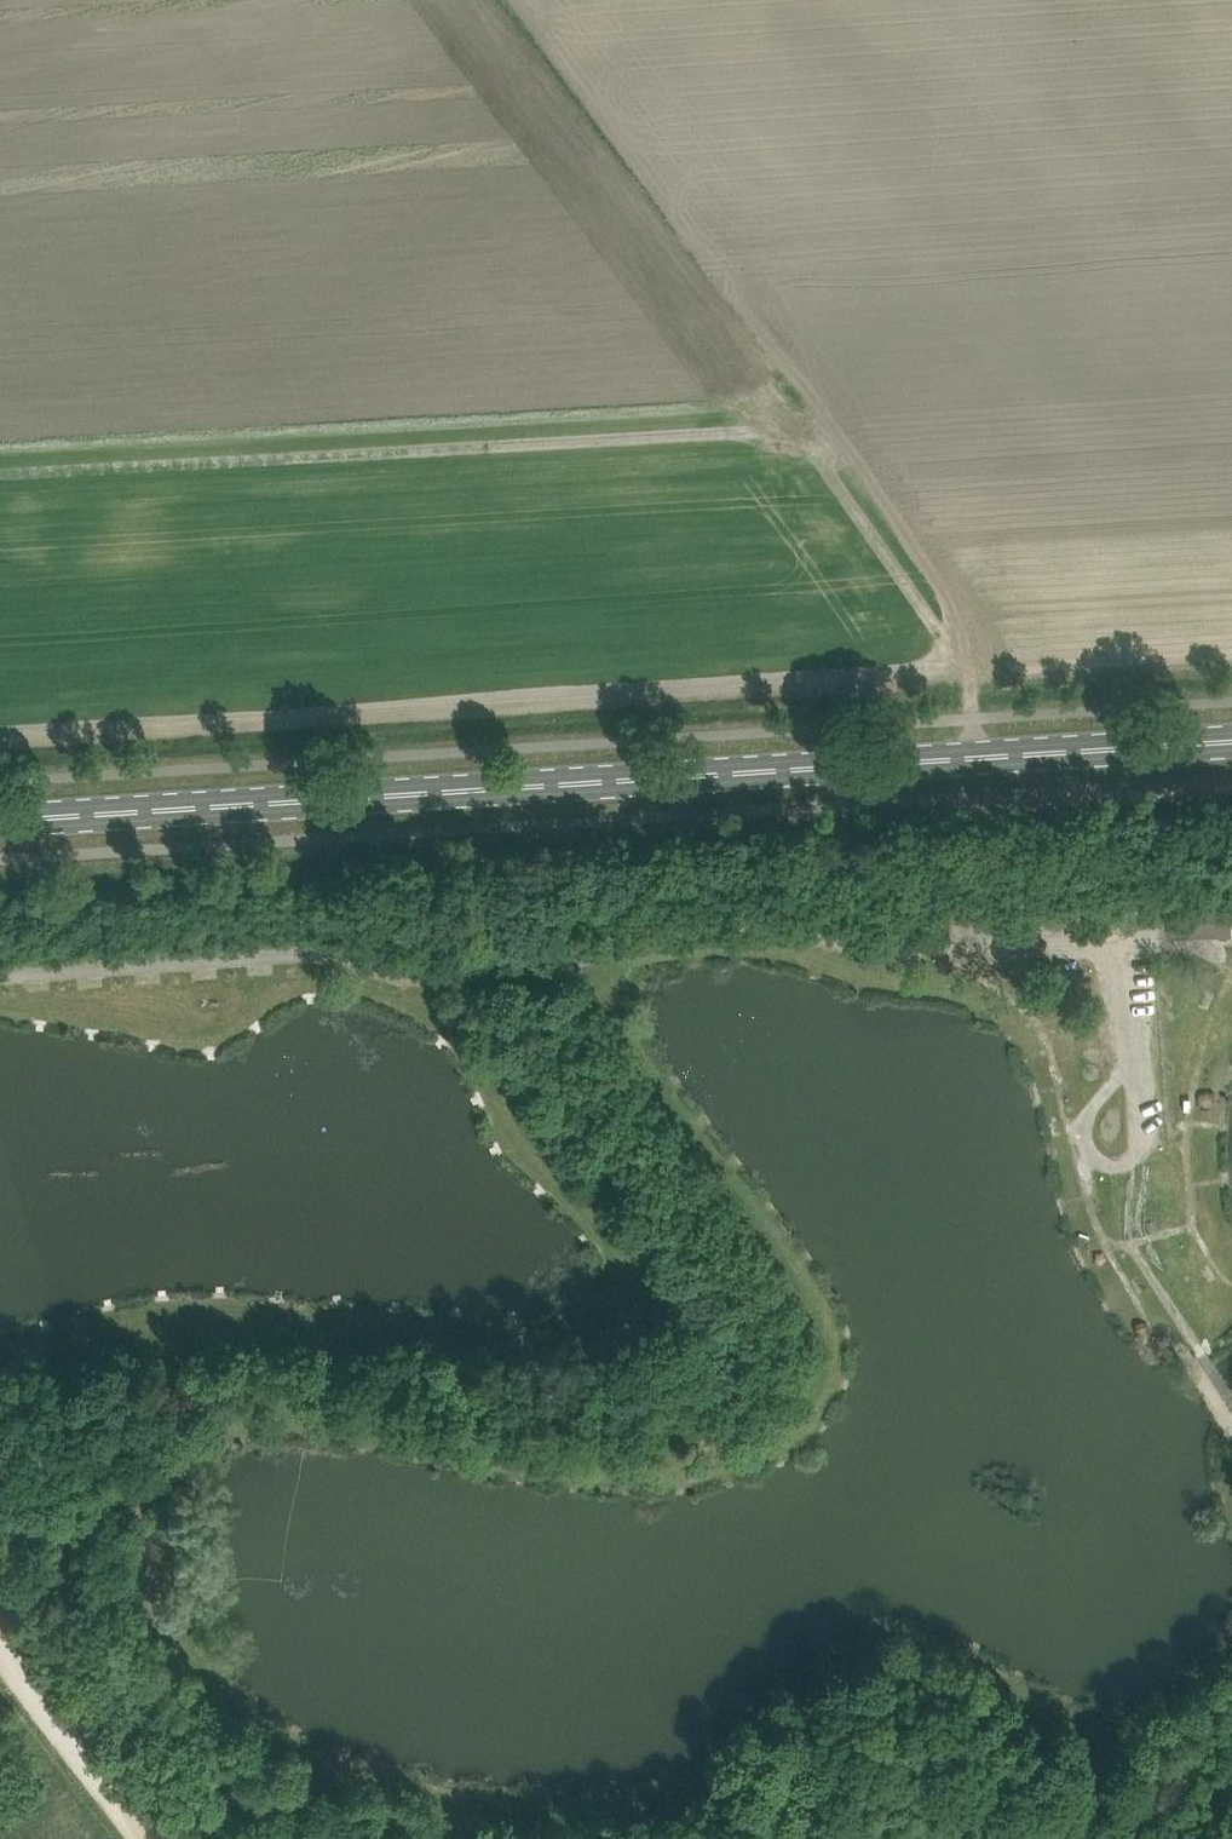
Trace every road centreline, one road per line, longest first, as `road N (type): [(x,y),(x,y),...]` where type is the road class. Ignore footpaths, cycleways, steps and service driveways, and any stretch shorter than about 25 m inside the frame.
road 1 (primary): [(1231,747),(0,825)]
road 2 (track): [(148,1838),(0,1642)]

